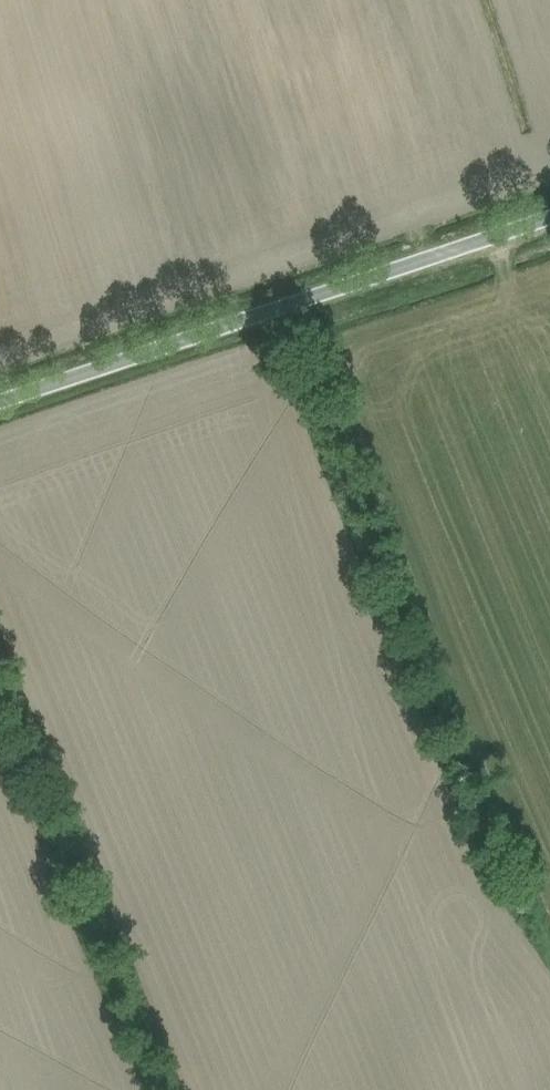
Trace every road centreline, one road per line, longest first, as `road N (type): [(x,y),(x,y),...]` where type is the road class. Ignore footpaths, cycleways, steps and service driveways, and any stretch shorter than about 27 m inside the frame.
road 1 (unclassified): [(0,402),(549,218)]

